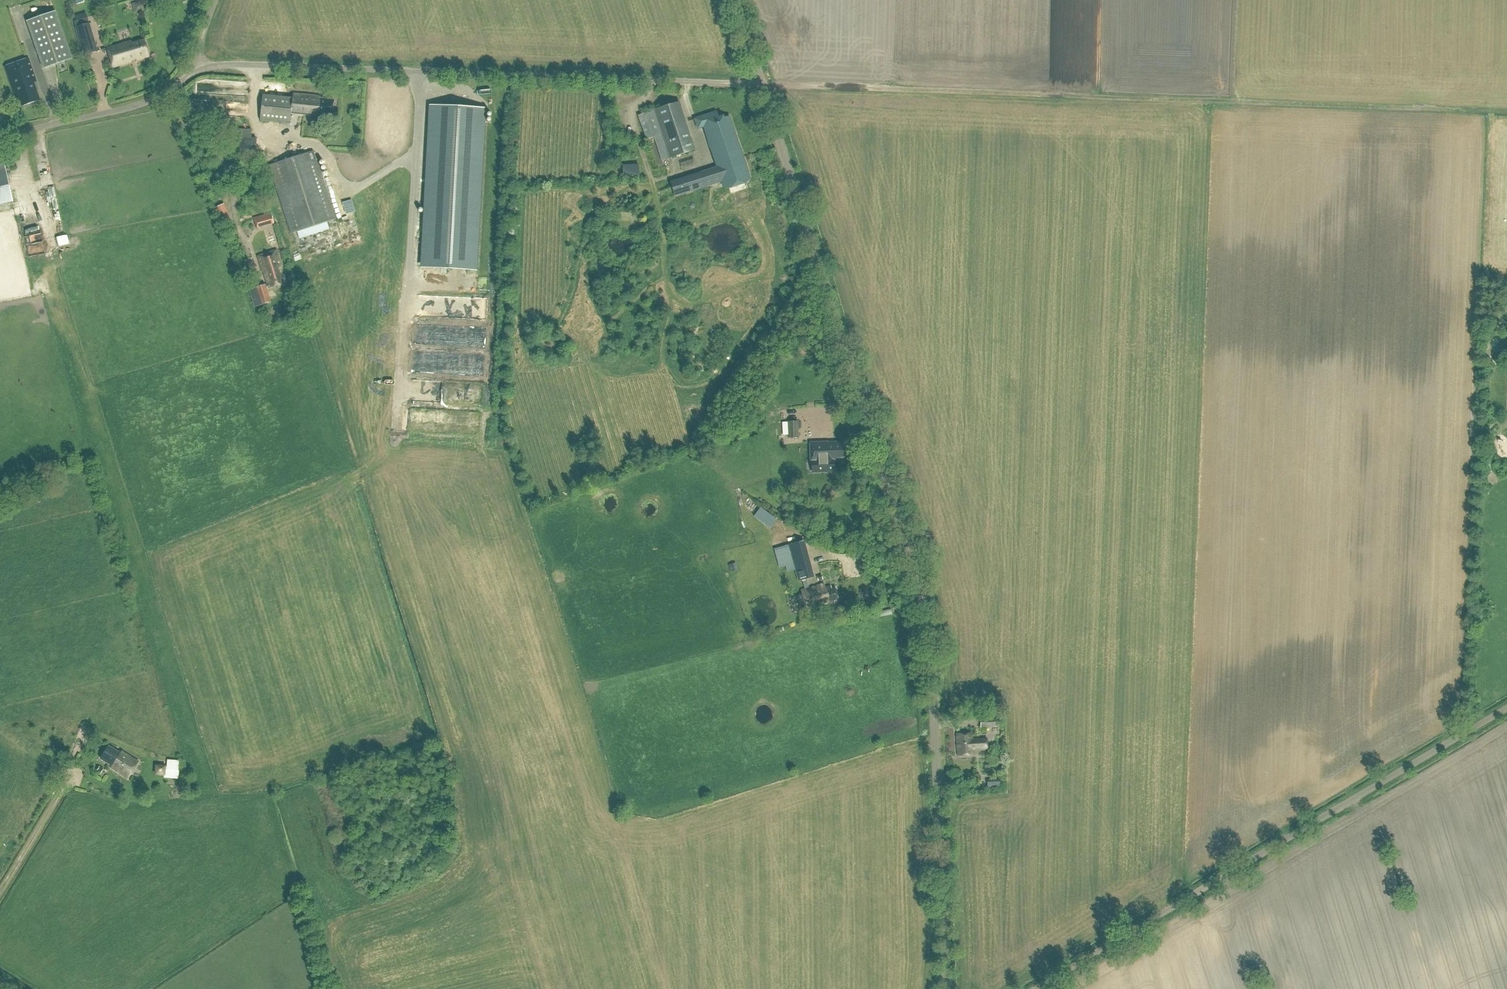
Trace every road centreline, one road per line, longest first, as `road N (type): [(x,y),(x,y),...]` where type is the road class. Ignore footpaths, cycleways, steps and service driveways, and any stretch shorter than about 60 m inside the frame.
road 1 (tertiary): [(946,988),(931,656),(918,581),(762,85)]
road 2 (track): [(762,85),(1506,111)]
road 3 (unclassified): [(762,85),(198,69)]
road 4 (unclassified): [(1035,988),(1506,707)]
road 5 (unclassified): [(0,135),(142,104),(198,69)]

